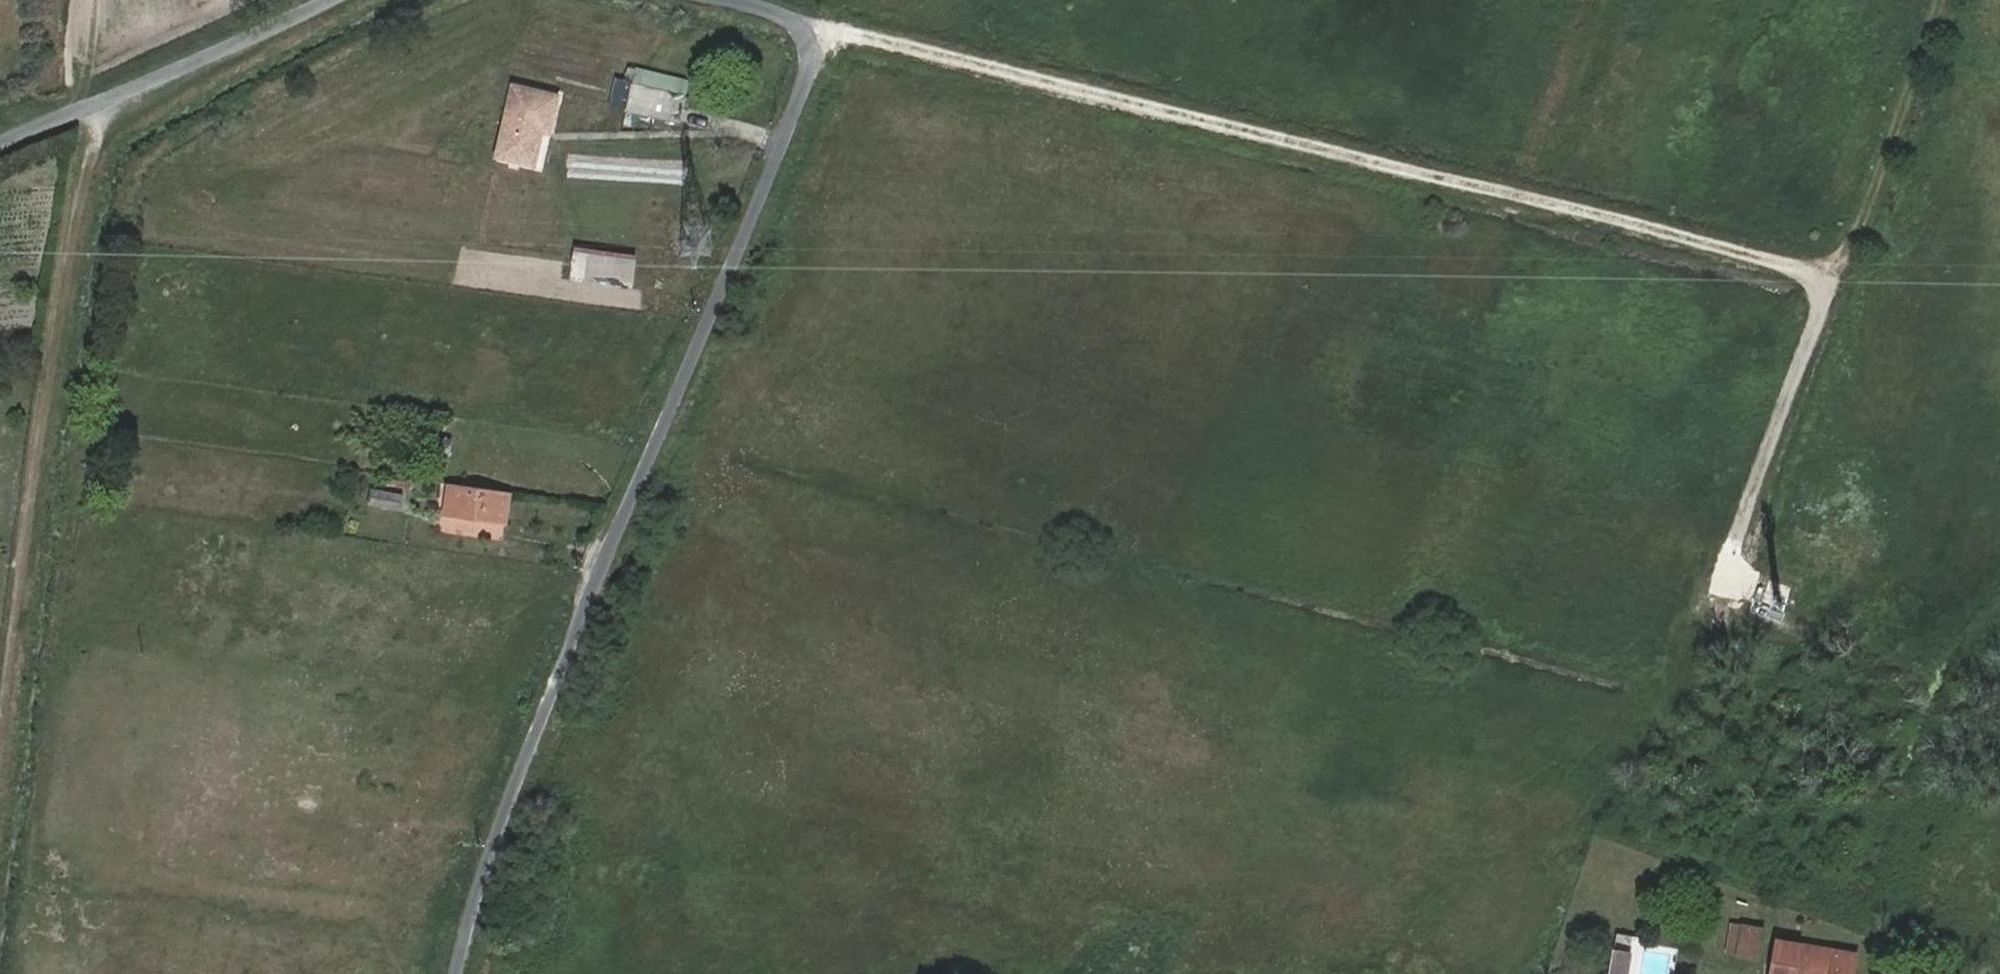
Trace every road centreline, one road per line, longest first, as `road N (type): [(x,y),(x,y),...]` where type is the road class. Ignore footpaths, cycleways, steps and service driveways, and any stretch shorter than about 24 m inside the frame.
road 1 (track): [(808,34),(847,32),(930,50),(1810,266),(1840,255),(1863,217),(1939,0)]
road 2 (unclassified): [(459,973),(508,801),(812,55),(808,34),(789,18),(712,0)]
road 3 (unclassified): [(325,0),(0,148)]

